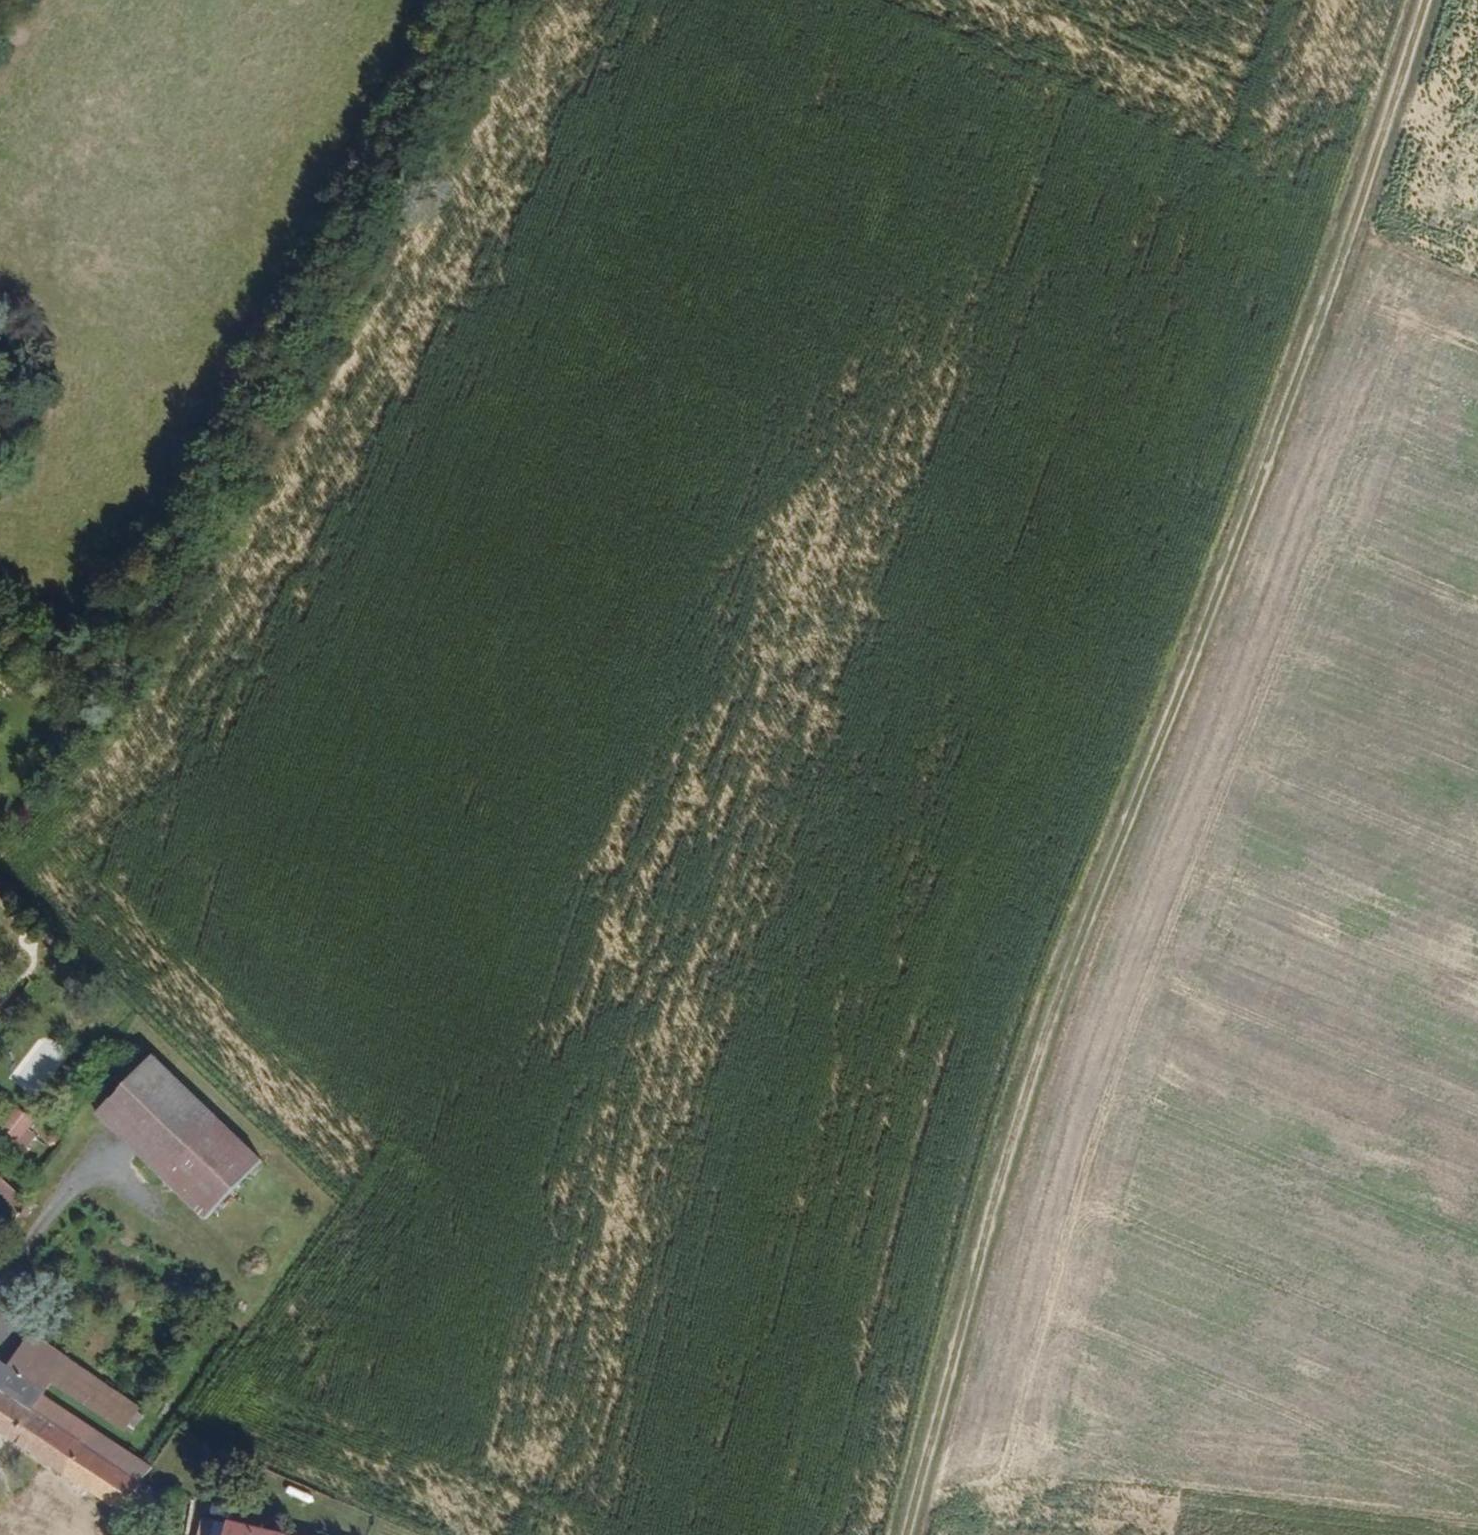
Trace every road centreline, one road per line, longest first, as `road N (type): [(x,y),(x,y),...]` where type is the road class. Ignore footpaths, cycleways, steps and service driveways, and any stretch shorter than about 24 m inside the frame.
road 1 (track): [(910,1534),(1060,994),(1274,440),(1426,0)]

